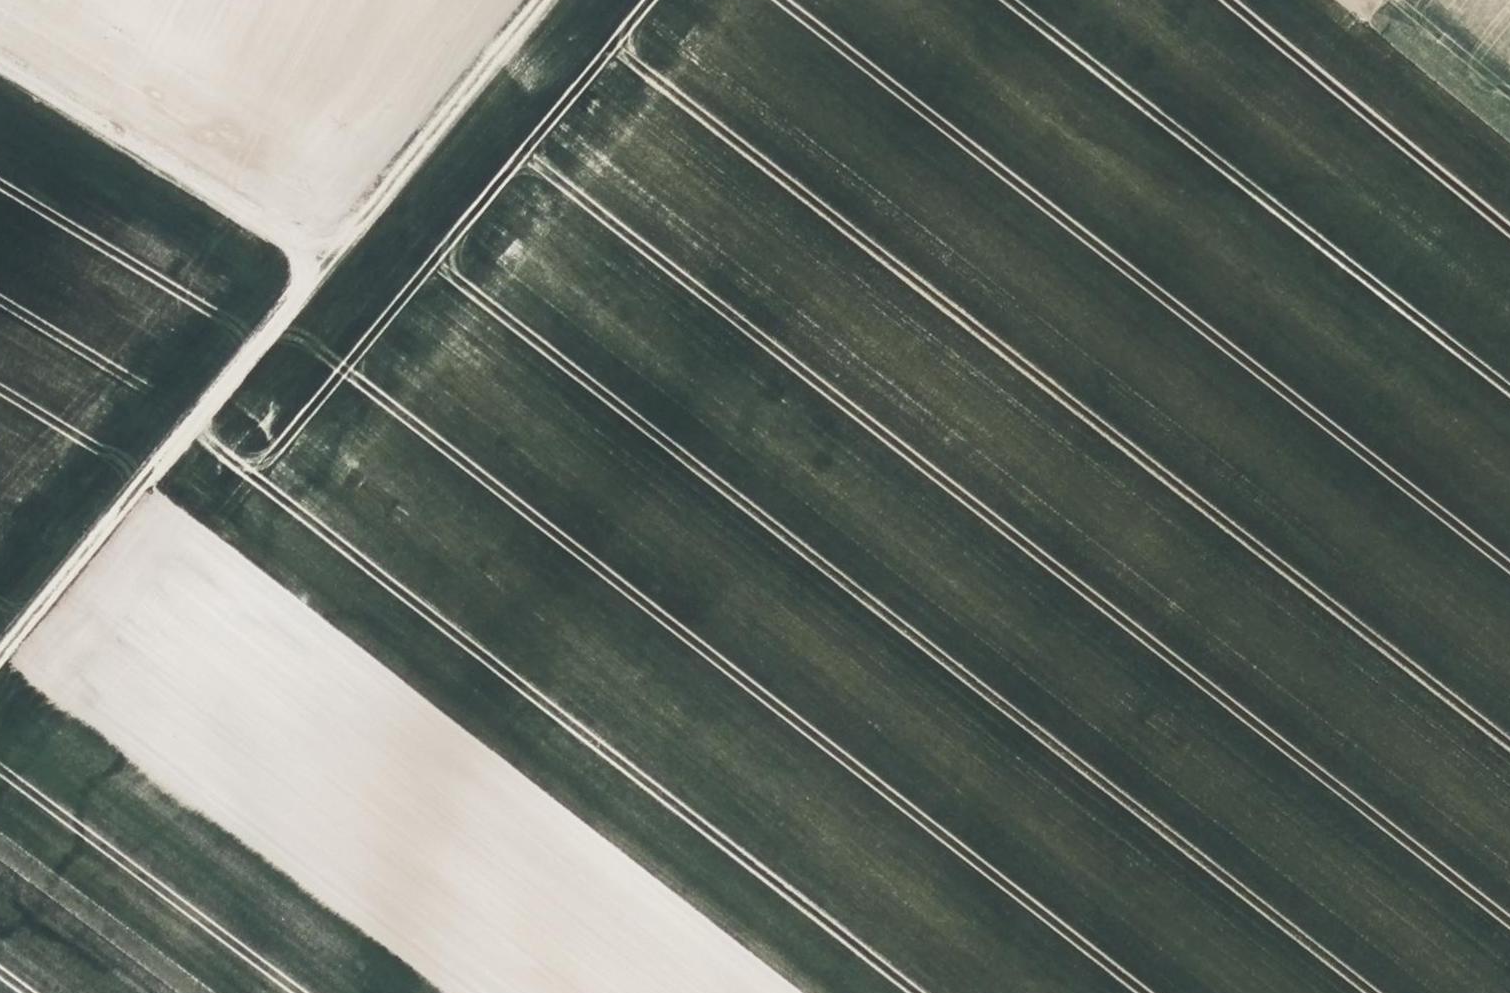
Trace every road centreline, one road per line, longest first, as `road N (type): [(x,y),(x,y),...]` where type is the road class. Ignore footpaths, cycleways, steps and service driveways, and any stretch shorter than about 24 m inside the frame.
road 1 (track): [(0,658),(540,0)]
road 2 (track): [(327,259),(0,60)]

